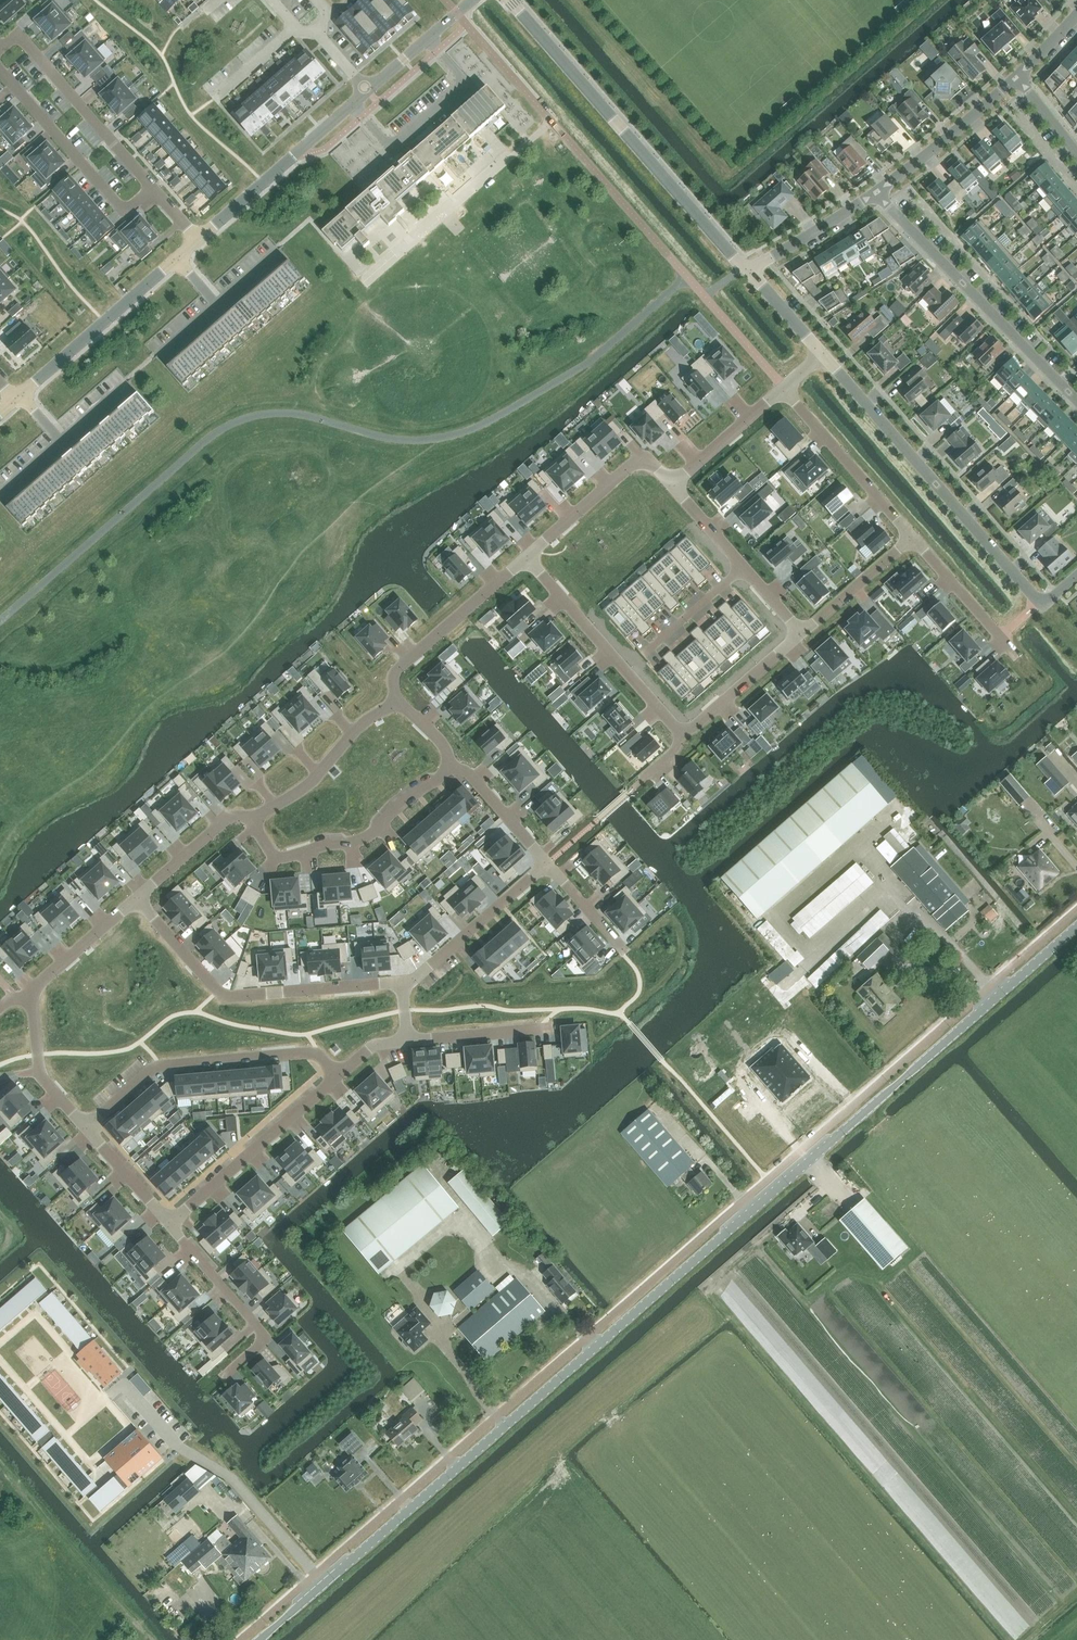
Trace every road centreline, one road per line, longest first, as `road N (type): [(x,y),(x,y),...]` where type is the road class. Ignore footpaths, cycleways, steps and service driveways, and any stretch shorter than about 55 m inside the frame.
road 1 (tertiary): [(324,1584),(1076,928)]
road 2 (unclassified): [(748,271),(511,0)]
road 3 (residential): [(1036,600),(819,353)]
road 4 (residential): [(399,981),(224,995),(138,900)]
road 5 (residential): [(109,1395),(130,1389),(180,1447),(232,1478),(324,1584)]
road 6 (residential): [(1076,406),(876,195)]
road 7 (residential): [(86,1130),(155,1068),(312,1054),(337,1076)]
road 8 (residential): [(242,813),(281,851),(362,843),(463,755)]
road 9 (residential): [(369,92),(199,241)]
road 10 (residential): [(337,1076),(169,1227)]
road 11 (residential): [(0,69),(118,206),(126,208),(150,186)]
road 12 (residential): [(150,186),(17,34),(2,46)]
road 13 (residential): [(179,259),(23,396)]
road 14 (residential): [(396,676),(242,813)]
road 15 (residential): [(169,1227),(267,1339),(228,1371)]
road 16 (residential): [(784,388),(915,538)]
road 17 (residential): [(679,484),(656,461),(639,462),(529,558)]
road 18 (residential): [(550,863),(418,976),(399,981)]
road 19 (residential): [(876,195),(1019,80)]
road 20 (residential): [(529,558),(396,676)]
road 21 (residential): [(683,743),(803,632)]
road 22 (residential): [(747,567),(626,673)]
road 23 (residential): [(915,538),(1017,656)]
road 24 (residential): [(30,994),(40,1076),(86,1130)]
road 25 (residential): [(626,673),(529,558)]
road 26 (residential): [(748,271),(876,195)]
road 27 (residential): [(552,1029),(404,1037)]
road 28 (residential): [(803,632),(915,538)]
road 29 (residential): [(138,900),(30,994)]
road 30 (residential): [(784,388),(679,484)]
road 31 (residential): [(473,0),(369,92)]
road 32 (residential): [(550,863),(463,755)]
road 33 (residential): [(242,813),(138,900)]
road 34 (residential): [(86,1130),(169,1227)]

